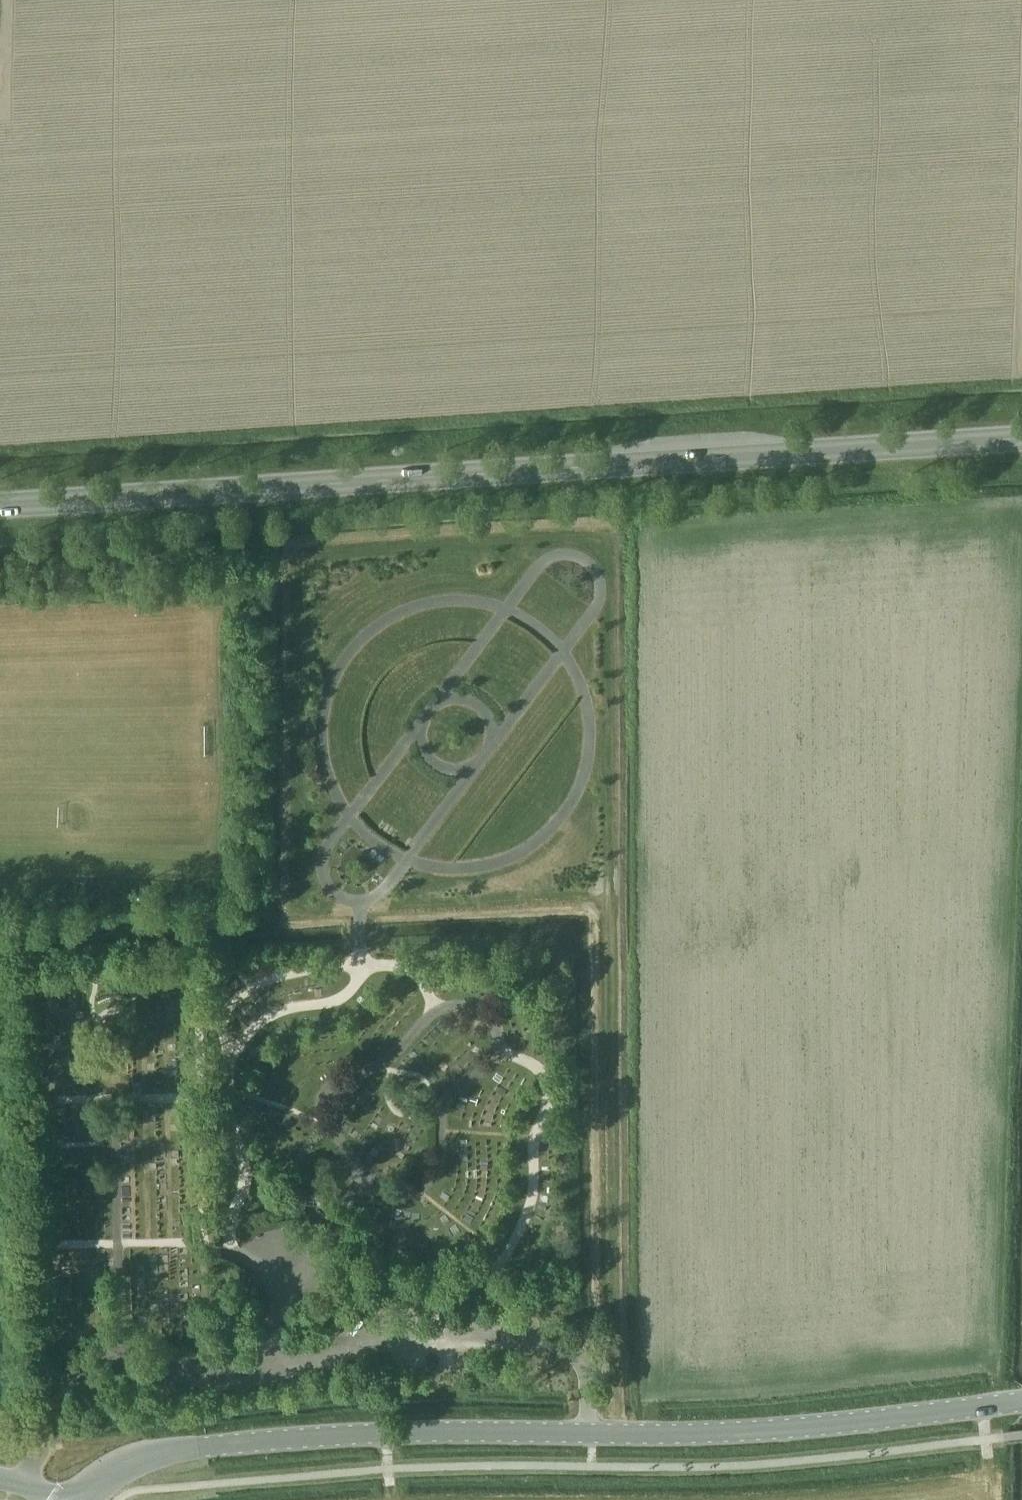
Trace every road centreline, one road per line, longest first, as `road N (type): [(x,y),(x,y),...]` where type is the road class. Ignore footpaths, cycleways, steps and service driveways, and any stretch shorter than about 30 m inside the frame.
road 1 (primary): [(0,505),(1021,437)]
road 2 (tertiary): [(78,1499),(124,1464),(199,1446),(389,1431),(801,1427),(1021,1400)]

